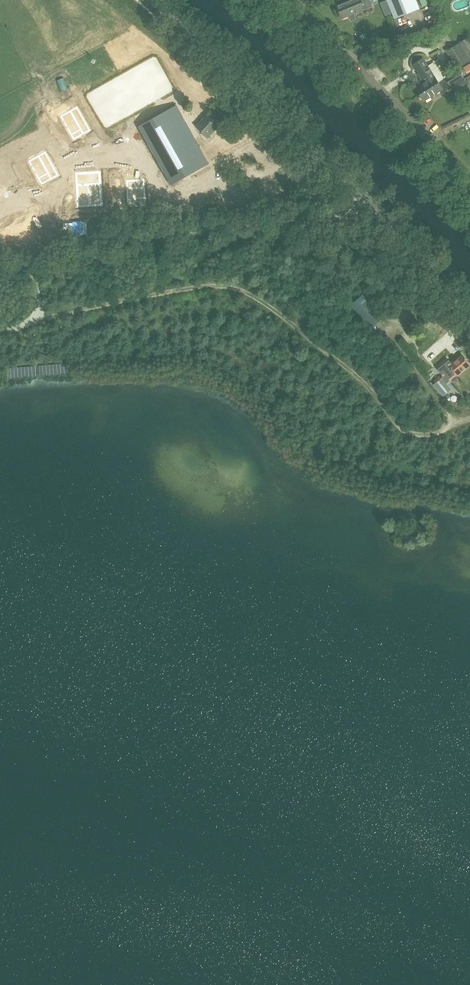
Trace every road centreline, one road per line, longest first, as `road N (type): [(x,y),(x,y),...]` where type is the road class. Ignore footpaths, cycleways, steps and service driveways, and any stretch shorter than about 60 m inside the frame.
road 1 (unclassified): [(370,204),(329,218),(0,249)]
road 2 (secondary): [(370,204),(155,0)]
road 3 (unclassified): [(469,183),(285,0)]
road 4 (secondary): [(469,313),(370,204)]

